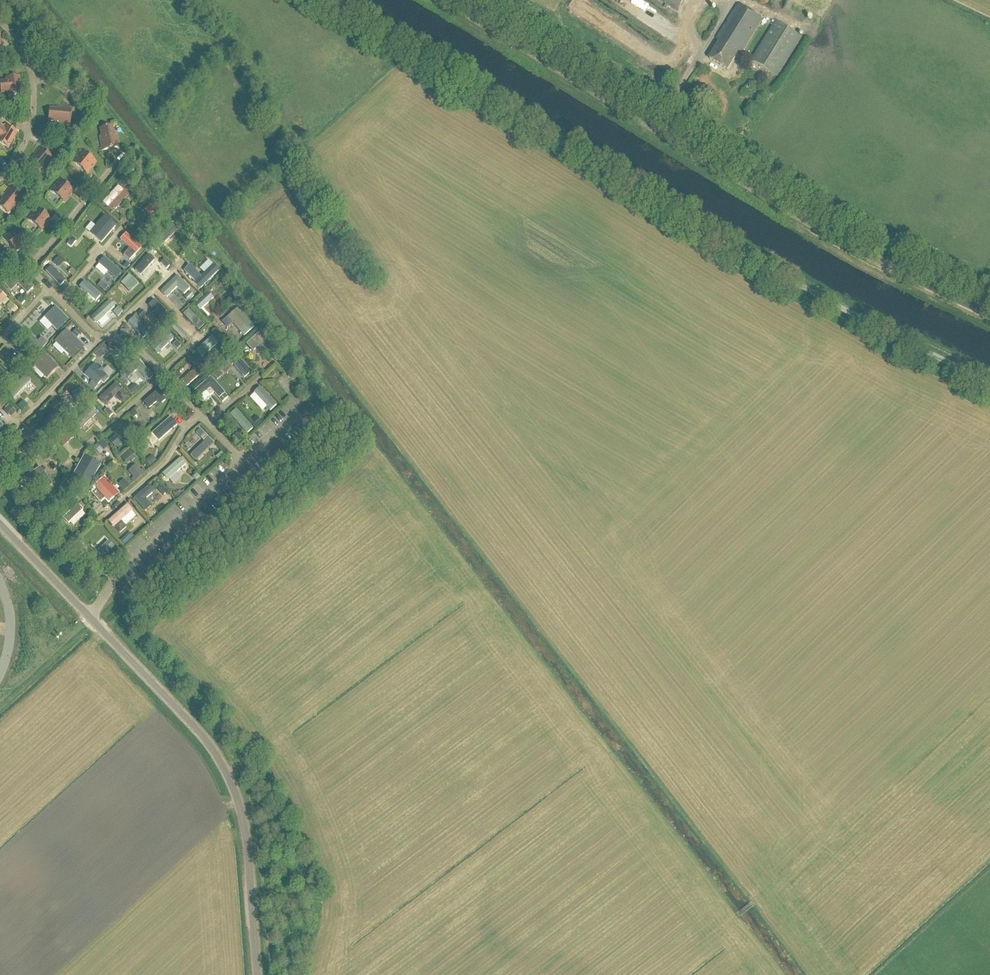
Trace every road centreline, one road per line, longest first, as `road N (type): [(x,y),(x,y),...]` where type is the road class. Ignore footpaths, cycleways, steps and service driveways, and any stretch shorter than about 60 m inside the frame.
road 1 (unclassified): [(989,382),(819,296),(329,0)]
road 2 (tertiary): [(989,314),(851,245),(446,0)]
road 3 (unclassified): [(0,525),(221,761),(245,834),(258,974)]

